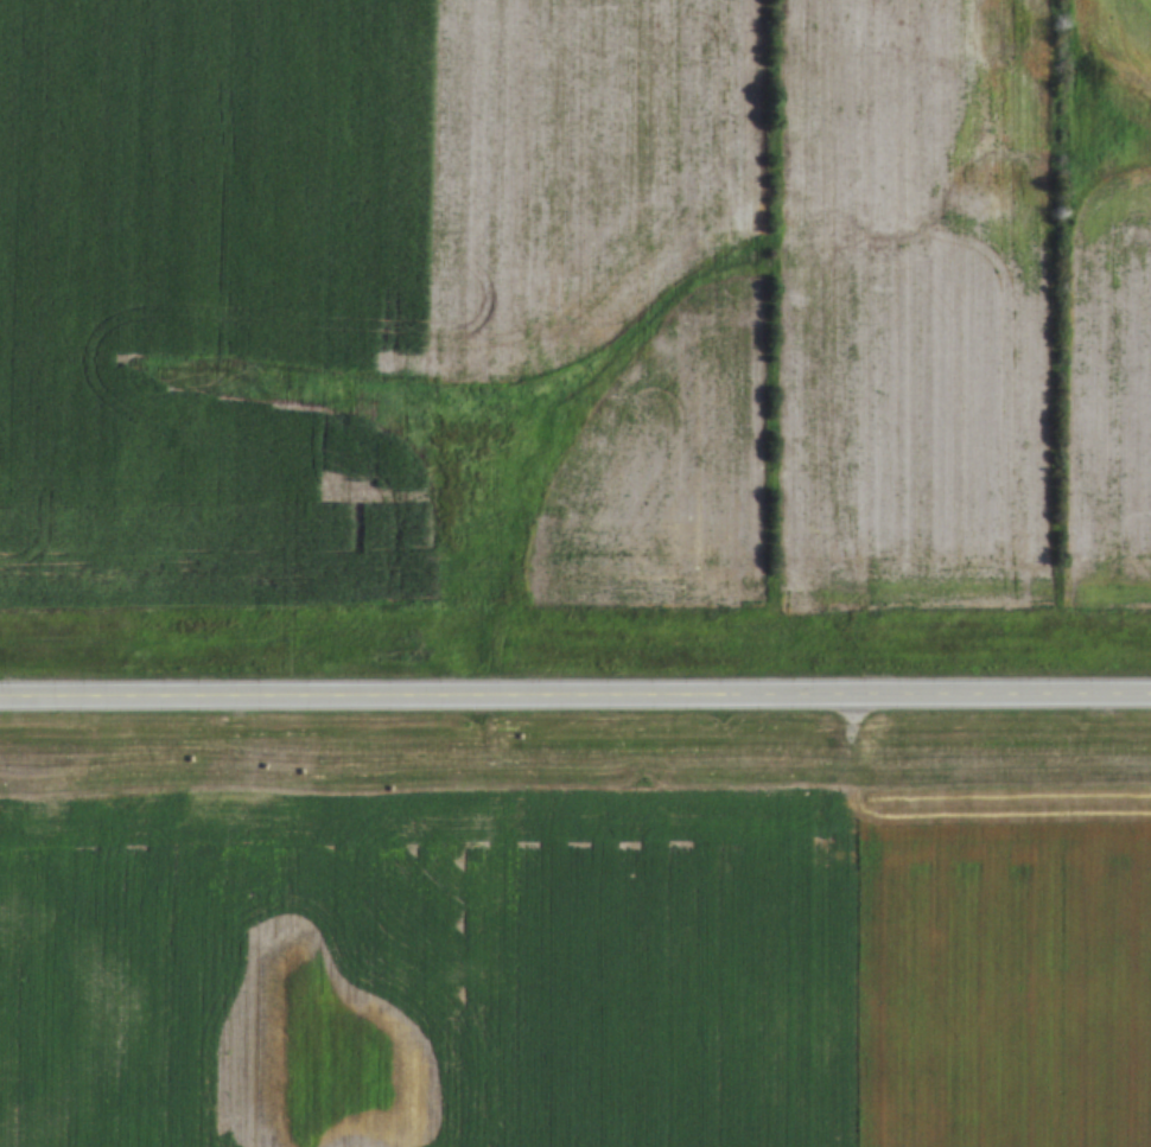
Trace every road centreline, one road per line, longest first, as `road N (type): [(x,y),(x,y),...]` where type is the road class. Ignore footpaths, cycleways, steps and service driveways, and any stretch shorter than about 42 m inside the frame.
road 1 (secondary): [(0,699),(1150,696)]

